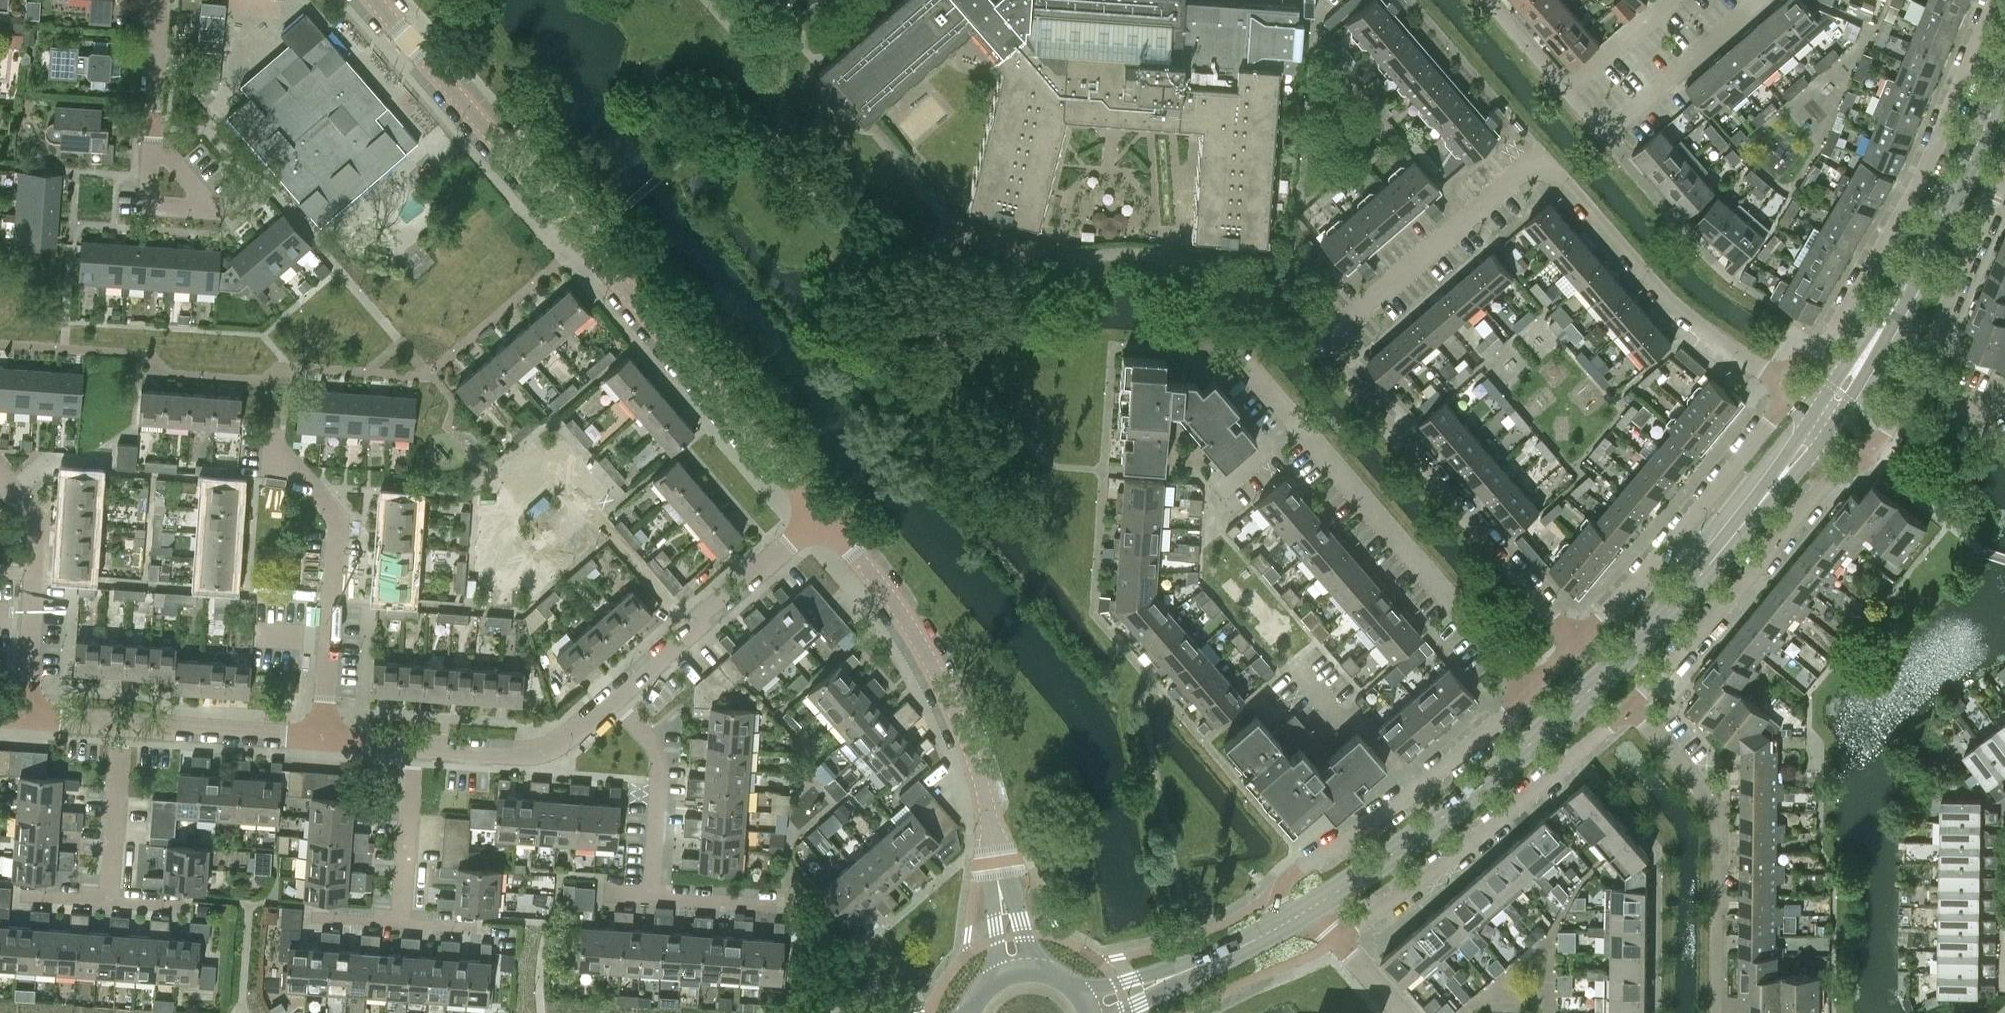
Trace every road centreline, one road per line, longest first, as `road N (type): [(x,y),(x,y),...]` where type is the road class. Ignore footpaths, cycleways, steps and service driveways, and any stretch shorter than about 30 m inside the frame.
road 1 (tertiary): [(1308,908),(1534,743),(1699,581),(1828,418)]
road 2 (residential): [(818,512),(372,0)]
road 3 (residential): [(1783,384),(1663,298),(1537,155),(1321,349)]
road 4 (residential): [(1996,0),(1918,184),(1832,337),(1791,366),(1783,384)]
road 5 (residential): [(1526,691),(1249,367)]
road 6 (residential): [(1575,646),(1321,349)]
road 7 (tertiary): [(1828,418),(1892,313),(2004,82)]
road 8 (residential): [(1339,938),(1626,707)]
road 9 (residential): [(989,821),(978,772),(931,661),(889,595),(818,512)]
road 10 (residential): [(1526,691),(1415,792),(1280,885),(1280,927)]
road 11 (residential): [(1626,707),(1823,482),(1870,450)]
road 12 (residential): [(1719,1012),(1718,819),(1626,707)]
road 13 (residential): [(1783,384),(1767,425),(1575,646)]
road 14 (residential): [(1870,450),(1935,350),(1939,323),(2004,172)]
road 15 (residential): [(122,722),(415,746)]
road 16 (residential): [(608,701),(818,512)]
road 17 (residential): [(25,715),(37,520),(0,484)]
road 18 (residential): [(149,125),(215,213),(142,210),(145,174)]
road 19 (residential): [(651,897),(659,757),(608,701)]
road 20 (residential): [(415,746),(546,747),(608,701)]
road 21 (residential): [(1605,135),(1763,0)]
road 22 (residential): [(405,923),(415,746)]
road 23 (residential): [(107,891),(122,722)]
road 24 (residential): [(1671,0),(1565,91)]
road 25 (residential): [(149,125),(159,0)]

